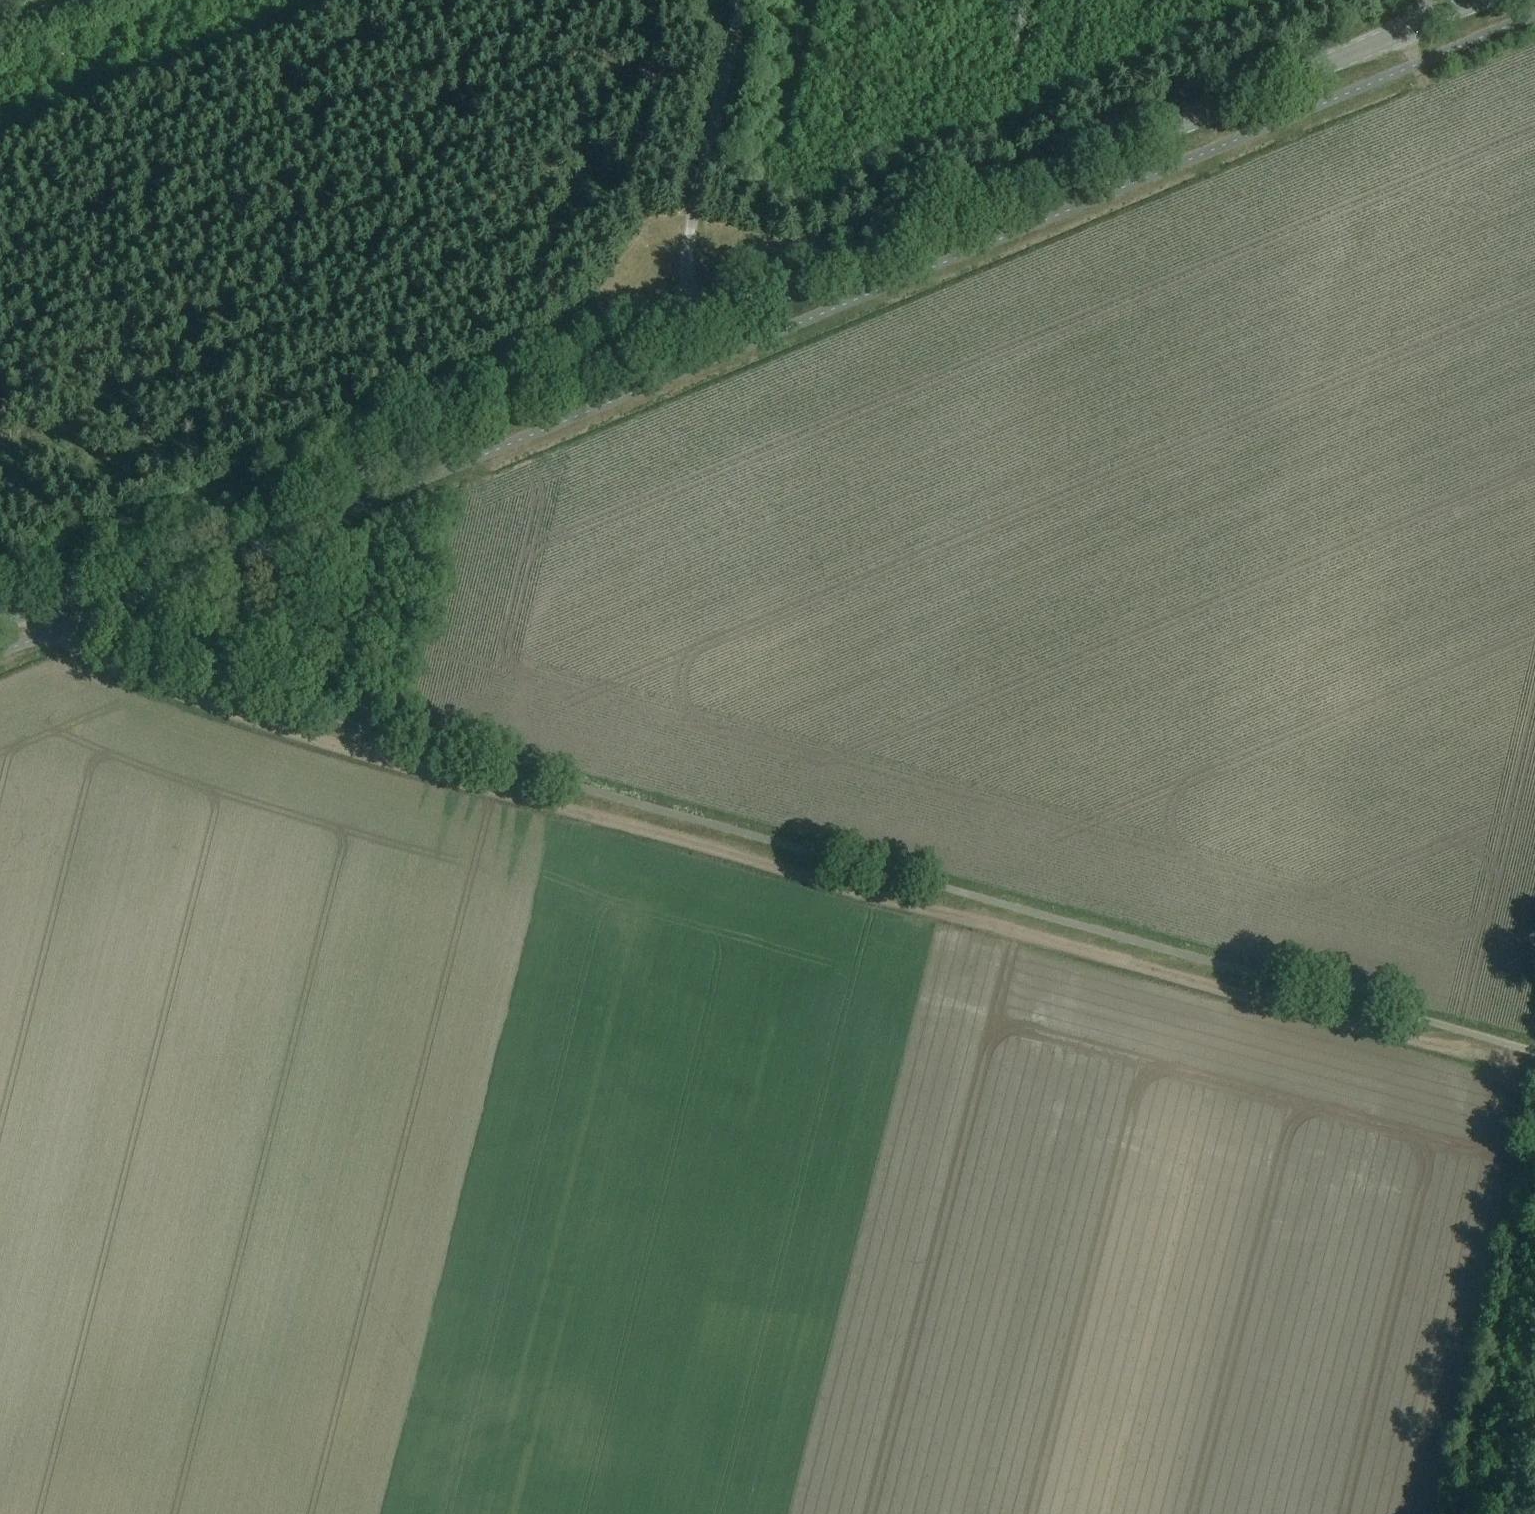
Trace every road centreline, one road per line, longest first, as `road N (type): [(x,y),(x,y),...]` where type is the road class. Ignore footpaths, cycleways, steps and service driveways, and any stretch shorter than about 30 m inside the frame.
road 1 (tertiary): [(0,622),(1483,0)]
road 2 (track): [(35,607),(49,633),(75,648),(320,739),(1534,1069)]

